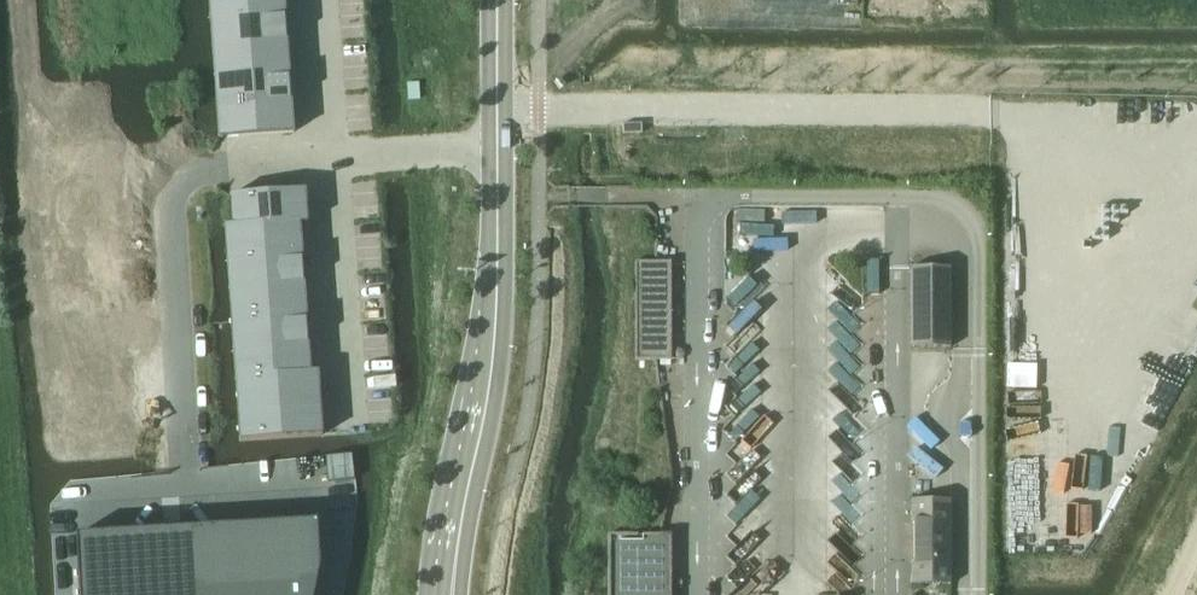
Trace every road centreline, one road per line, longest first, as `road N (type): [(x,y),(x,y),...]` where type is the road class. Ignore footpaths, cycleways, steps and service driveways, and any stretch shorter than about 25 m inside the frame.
road 1 (secondary): [(497,0),(494,336),(453,594)]

